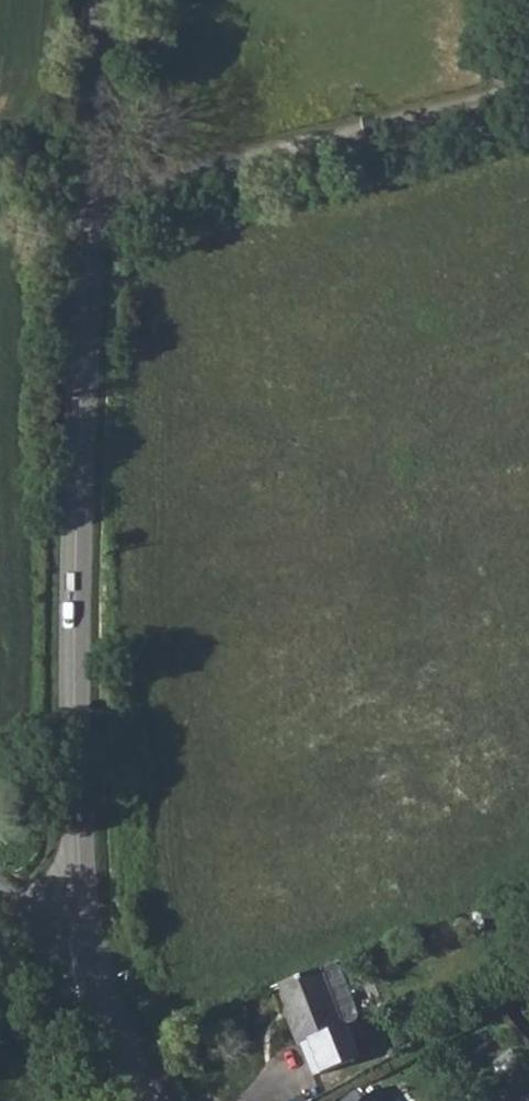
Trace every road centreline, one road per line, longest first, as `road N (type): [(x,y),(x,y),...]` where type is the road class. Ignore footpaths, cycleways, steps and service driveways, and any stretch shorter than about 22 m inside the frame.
road 1 (tertiary): [(93,206),(77,855),(88,942)]
road 2 (unclassified): [(93,206),(528,85)]
road 3 (tertiary): [(111,0),(93,206)]
road 4 (tertiary): [(88,942),(109,1018),(154,1100)]

